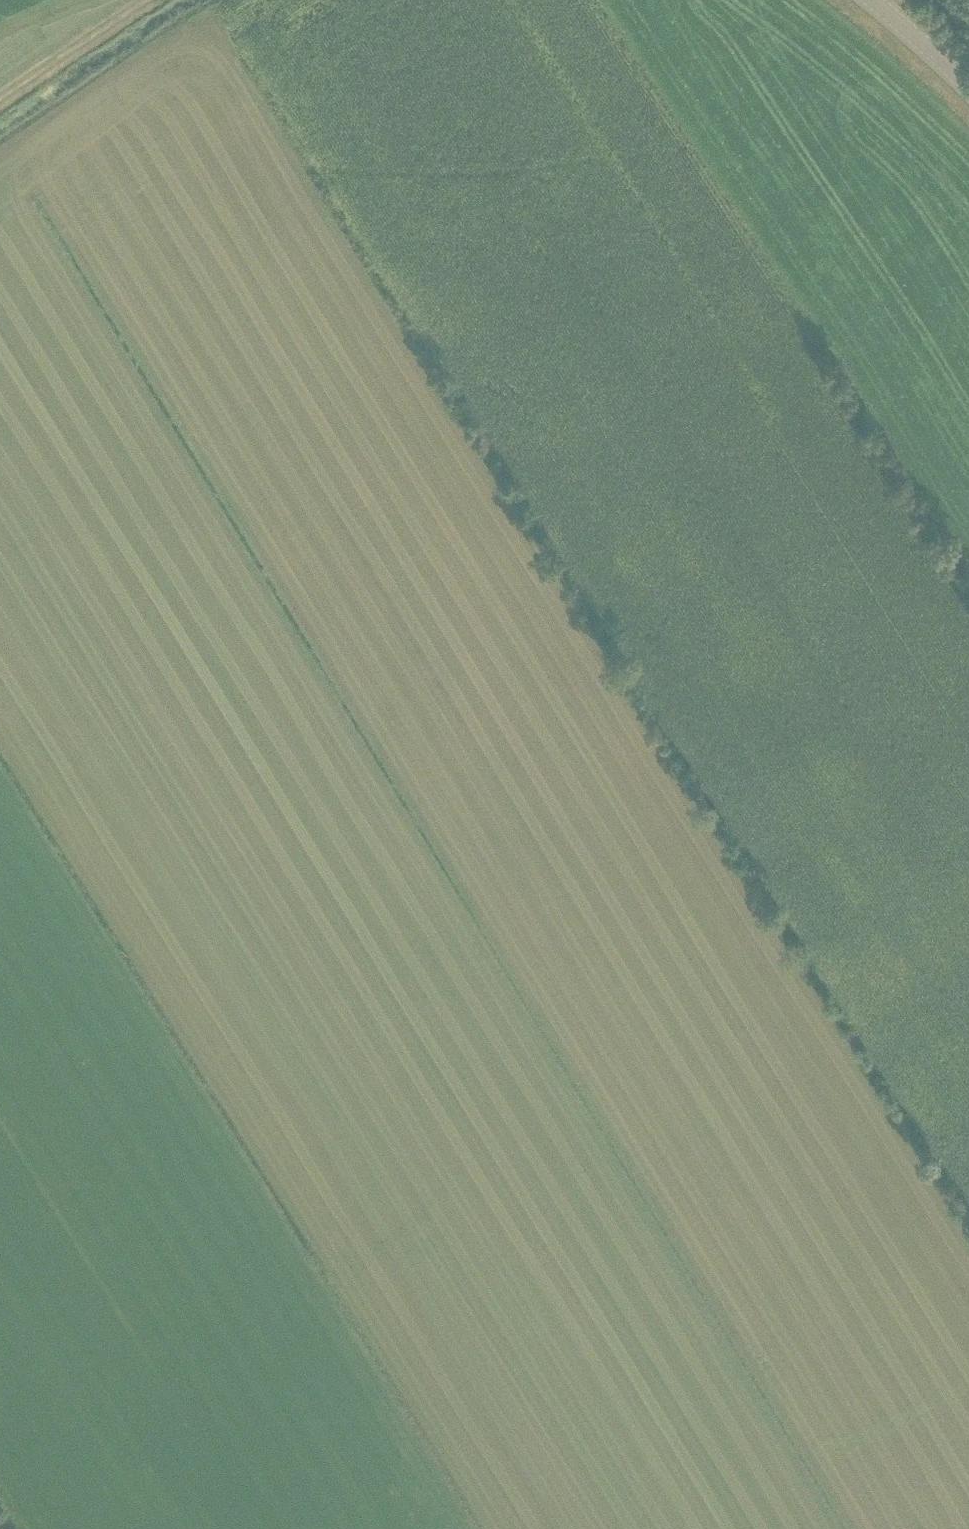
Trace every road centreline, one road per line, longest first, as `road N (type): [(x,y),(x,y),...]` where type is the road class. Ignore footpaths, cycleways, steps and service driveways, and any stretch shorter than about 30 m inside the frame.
road 1 (tertiary): [(968,95),(868,0)]

